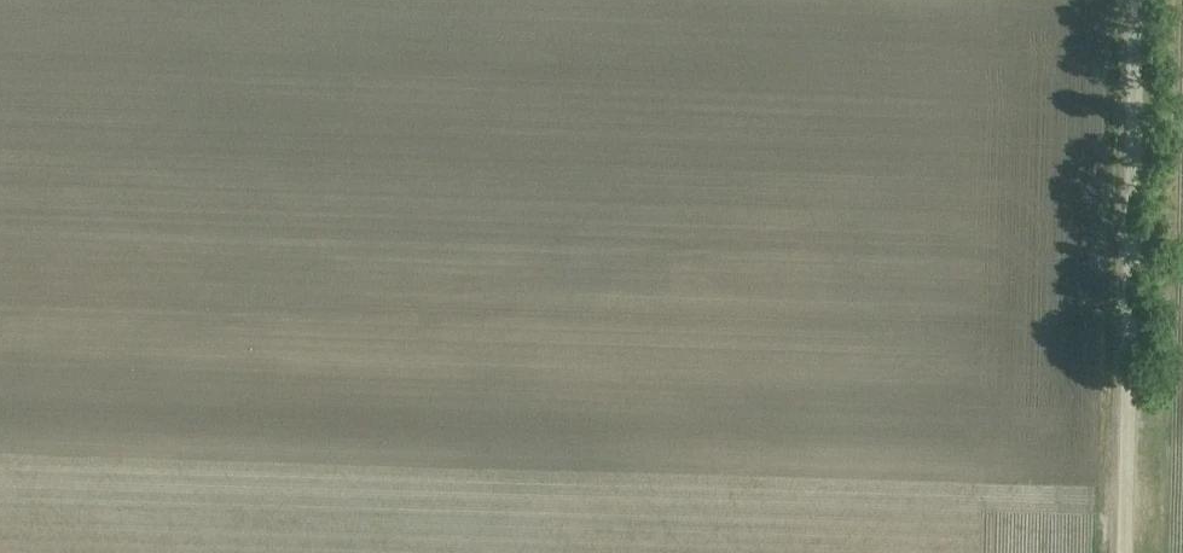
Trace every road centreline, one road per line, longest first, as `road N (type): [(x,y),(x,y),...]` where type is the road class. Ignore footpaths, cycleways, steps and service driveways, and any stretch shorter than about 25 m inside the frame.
road 1 (unclassified): [(1123,552),(1136,0)]

